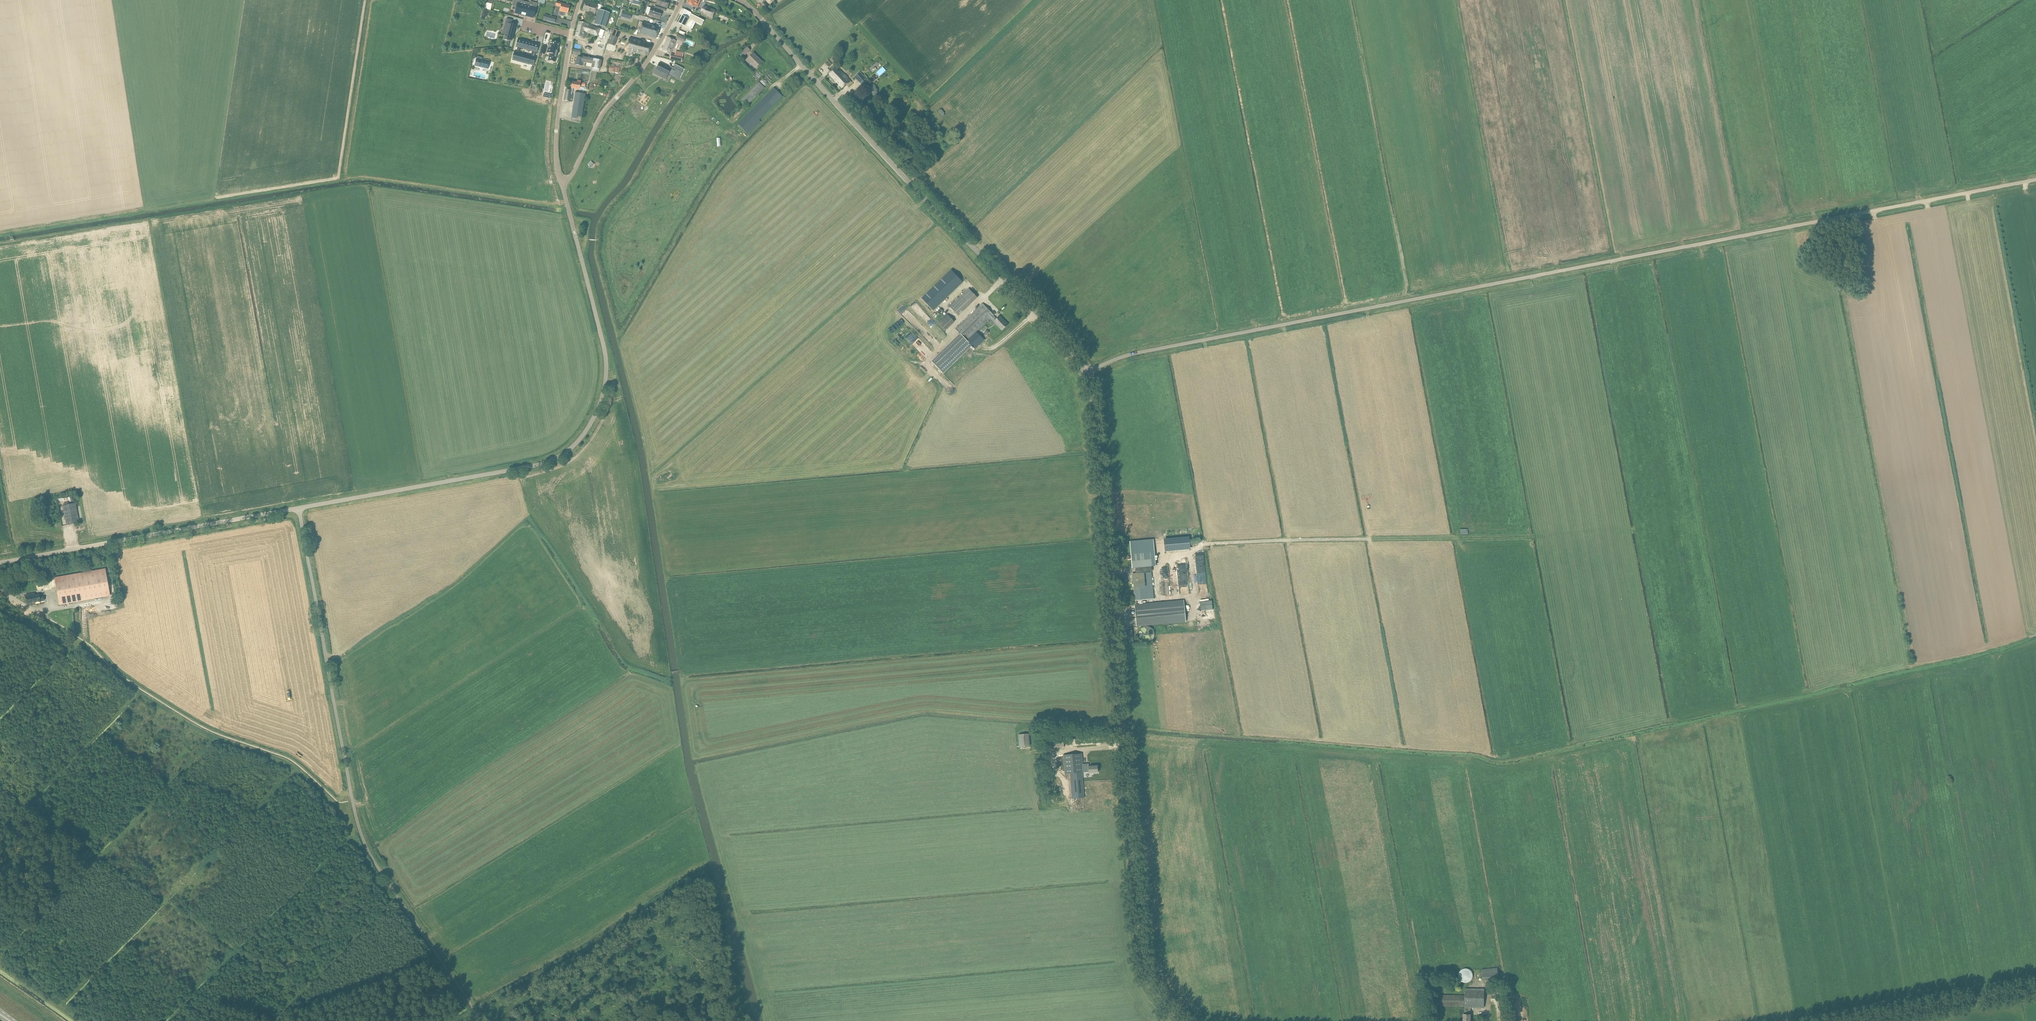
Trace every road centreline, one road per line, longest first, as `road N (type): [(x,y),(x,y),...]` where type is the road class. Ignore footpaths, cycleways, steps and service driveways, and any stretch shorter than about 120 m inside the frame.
road 1 (unclassified): [(1085,372),(1135,353),(2035,179)]
road 2 (unclassified): [(1177,1020),(1152,990),(1139,948),(1085,372)]
road 3 (unclassified): [(299,508),(530,466),(580,438),(603,393),(606,357),(561,183)]
road 4 (unclassified): [(479,1020),(362,836),(299,508)]
road 5 (unclassified): [(1085,372),(738,0)]
road 6 (unclassified): [(0,562),(299,508)]
road 7 (unclassified): [(1859,1020),(2035,988)]
road 8 (unclassified): [(561,183),(556,131),(571,35)]
road 9 (unclassified): [(561,183),(634,79)]

